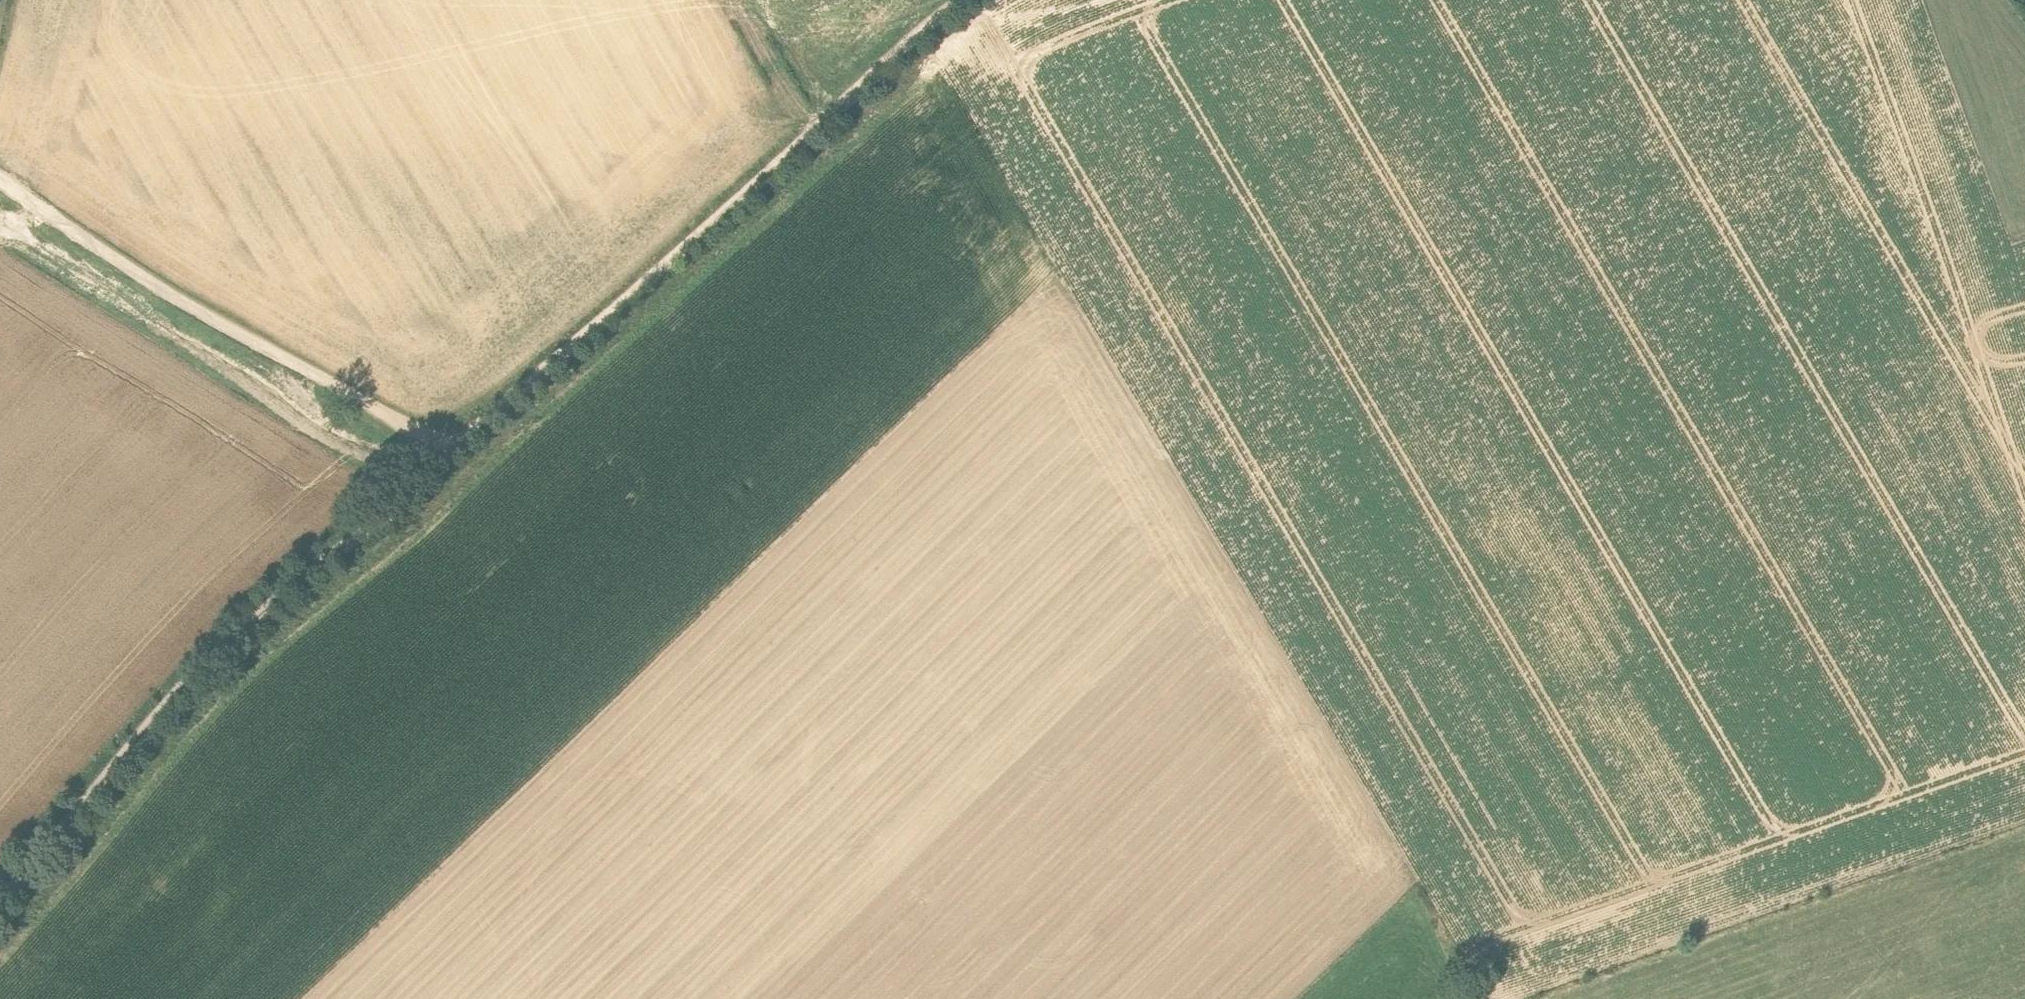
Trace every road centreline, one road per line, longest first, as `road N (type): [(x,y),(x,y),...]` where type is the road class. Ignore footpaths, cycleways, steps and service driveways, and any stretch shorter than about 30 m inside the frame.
road 1 (track): [(445,456),(966,0)]
road 2 (track): [(0,902),(191,679),(411,497),(445,456)]
road 3 (track): [(445,456),(393,432),(147,280),(0,178)]
road 4 (track): [(803,143),(720,0)]

